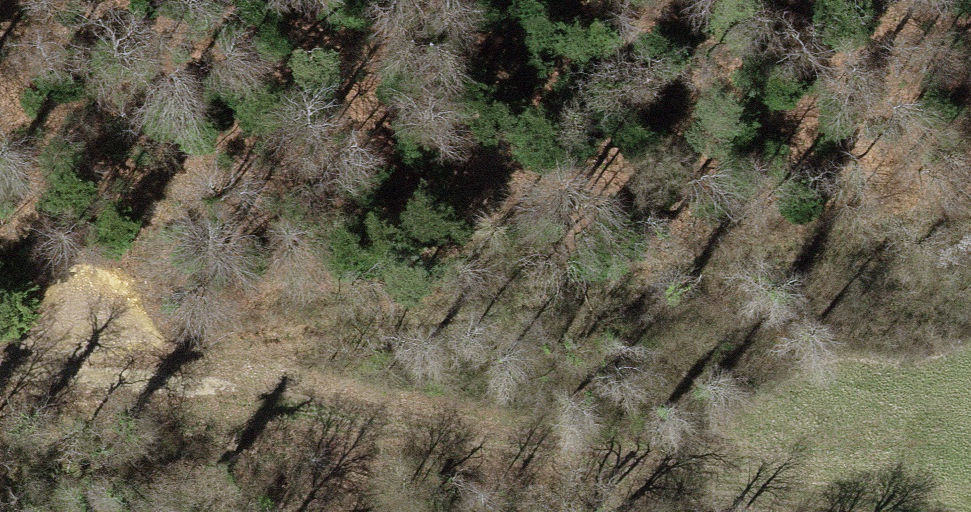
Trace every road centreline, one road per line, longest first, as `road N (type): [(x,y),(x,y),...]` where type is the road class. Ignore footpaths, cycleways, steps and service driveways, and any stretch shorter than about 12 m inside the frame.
road 1 (track): [(247,385),(970,199)]
road 2 (track): [(882,511),(247,385)]
road 3 (track): [(247,385),(0,378)]

